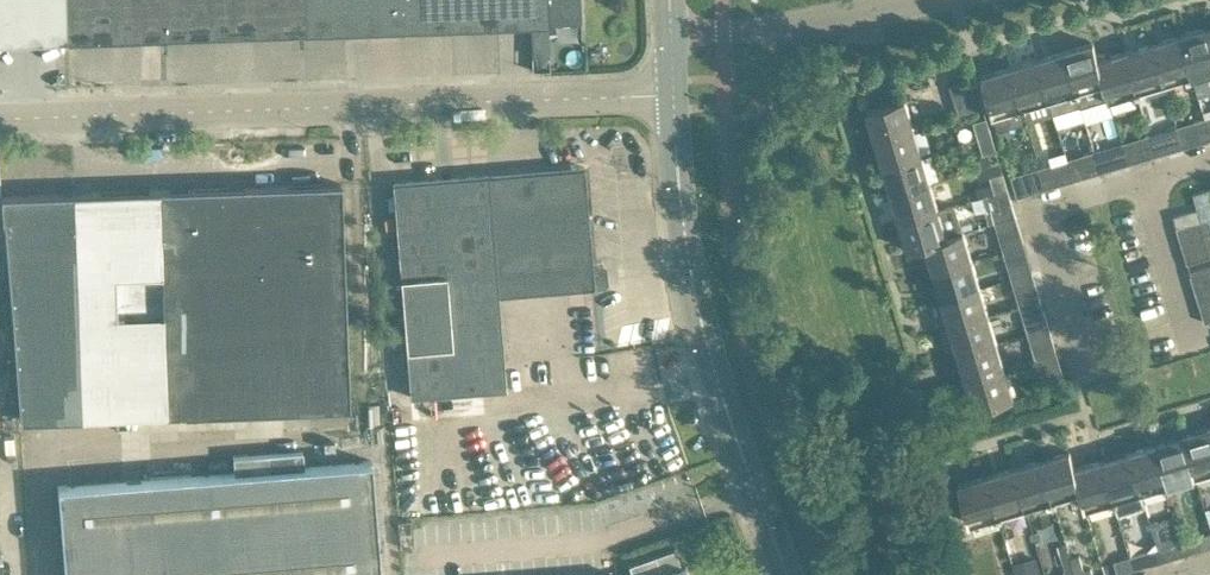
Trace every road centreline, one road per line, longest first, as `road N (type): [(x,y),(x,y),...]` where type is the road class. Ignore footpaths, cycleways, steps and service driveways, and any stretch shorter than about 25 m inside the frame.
road 1 (unclassified): [(0,119),(673,96)]
road 2 (unclassified): [(787,574),(704,337),(679,193),(673,96)]
road 3 (residential): [(670,33),(723,33),(930,0)]

